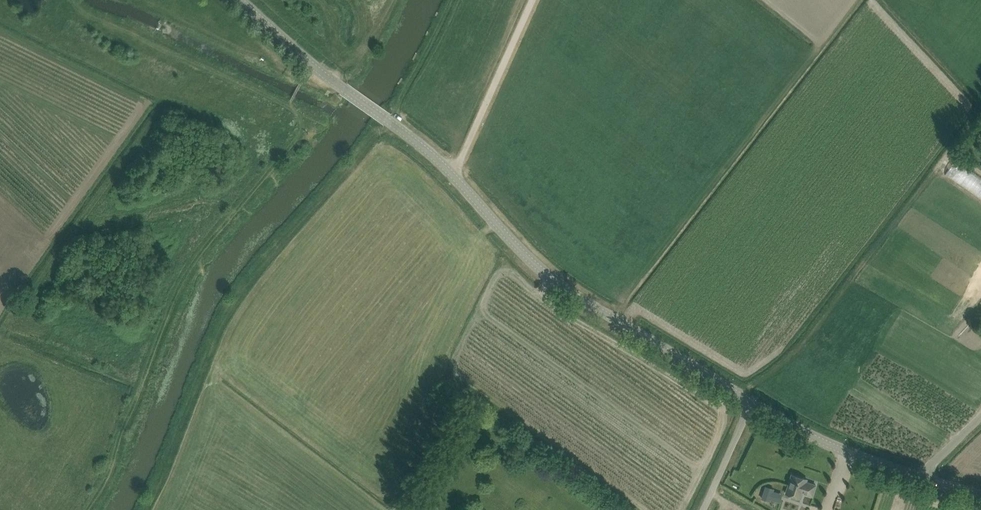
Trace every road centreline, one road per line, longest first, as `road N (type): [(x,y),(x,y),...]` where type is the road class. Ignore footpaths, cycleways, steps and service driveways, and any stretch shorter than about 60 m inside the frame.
road 1 (unclassified): [(753,402),(538,267),(429,153),(241,0)]
road 2 (unclassified): [(921,478),(824,441),(753,402)]
road 3 (track): [(393,124),(452,0)]
road 4 (unclassified): [(700,509),(753,402)]

